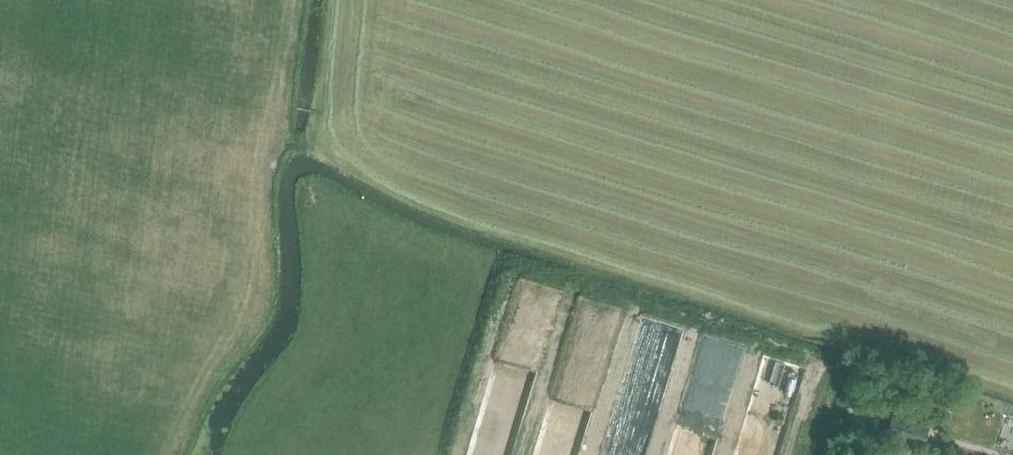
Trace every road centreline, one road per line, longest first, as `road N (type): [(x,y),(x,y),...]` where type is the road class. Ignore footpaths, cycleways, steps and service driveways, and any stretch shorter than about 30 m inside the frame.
road 1 (track): [(267,150),(290,0)]

